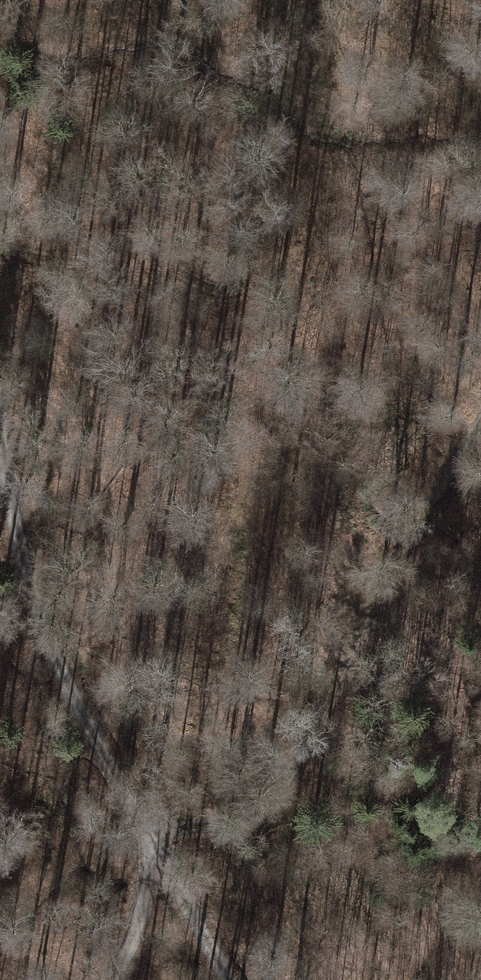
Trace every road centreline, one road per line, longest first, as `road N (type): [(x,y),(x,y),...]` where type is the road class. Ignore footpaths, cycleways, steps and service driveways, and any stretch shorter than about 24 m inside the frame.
road 1 (track): [(0,427),(41,624),(91,731),(236,979)]
road 2 (track): [(480,408),(300,763),(255,811),(153,837)]
road 3 (track): [(112,979),(146,901),(153,837)]

